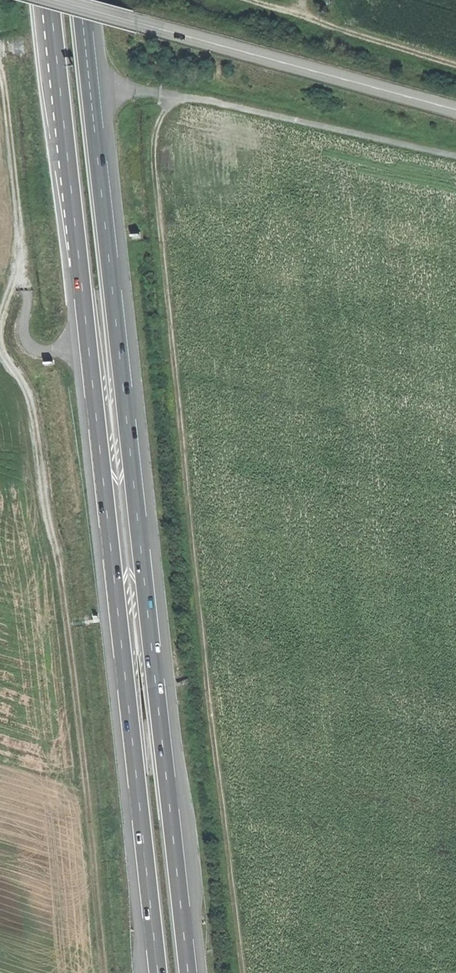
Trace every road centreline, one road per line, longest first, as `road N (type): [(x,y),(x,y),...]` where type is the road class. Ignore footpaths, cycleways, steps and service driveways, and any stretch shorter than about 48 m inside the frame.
road 1 (motorway): [(45,0),(158,972)]
road 2 (motorway): [(187,972),(80,0)]
road 3 (track): [(243,972),(197,615),(155,160),(157,129),(186,96)]
road 4 (track): [(0,357),(22,383),(57,564),(100,972)]
road 5 (tertiary): [(58,0),(455,110)]
road 6 (track): [(161,93),(455,156)]
road 7 (track): [(0,62),(18,254),(0,305)]
road 8 (track): [(455,67),(243,0)]

